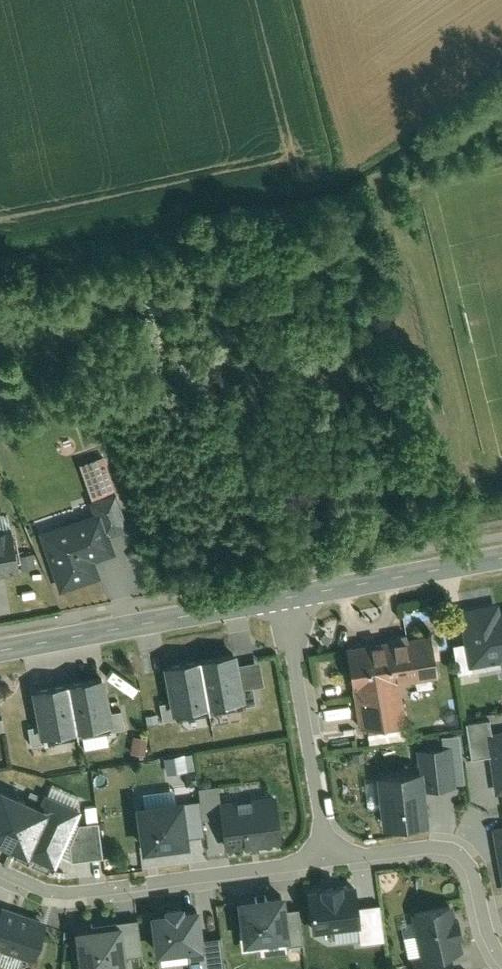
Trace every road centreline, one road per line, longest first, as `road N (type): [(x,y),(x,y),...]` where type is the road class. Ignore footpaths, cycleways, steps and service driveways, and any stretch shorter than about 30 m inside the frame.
road 1 (residential): [(328,858),(101,892),(52,892),(0,868)]
road 2 (tertiary): [(0,655),(284,605)]
road 3 (residential): [(328,858),(284,605)]
road 4 (residential): [(501,955),(460,859),(417,851),(328,858)]
road 5 (tertiary): [(284,605),(501,562)]

